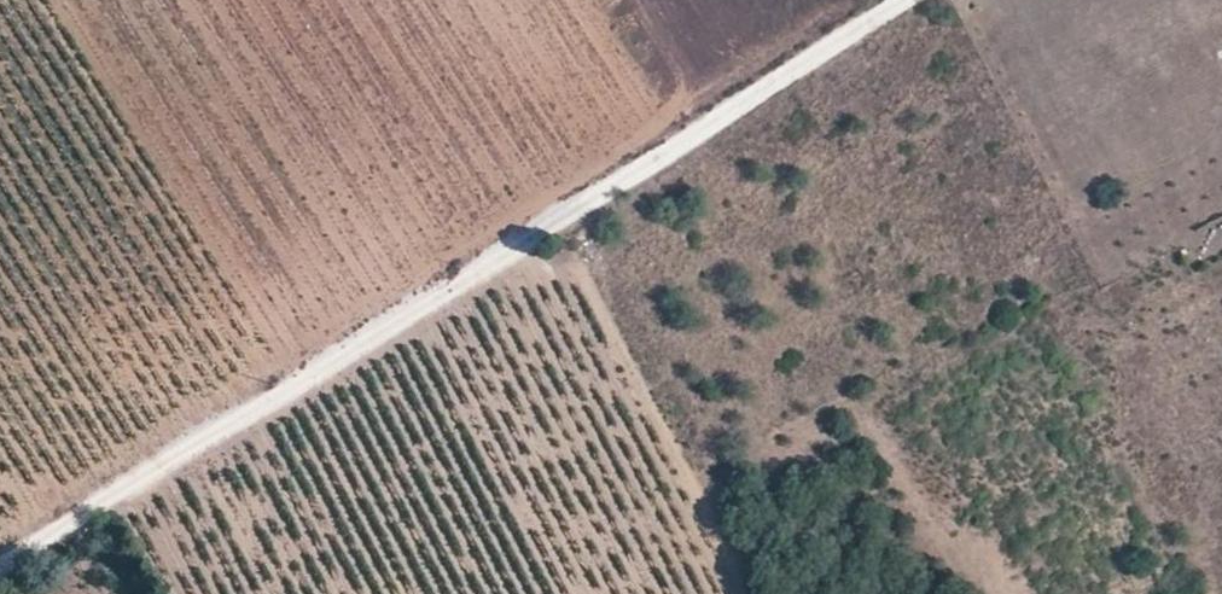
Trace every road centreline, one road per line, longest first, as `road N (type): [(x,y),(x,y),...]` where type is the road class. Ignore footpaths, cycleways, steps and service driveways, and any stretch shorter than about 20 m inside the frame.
road 1 (unclassified): [(0,572),(908,0)]

